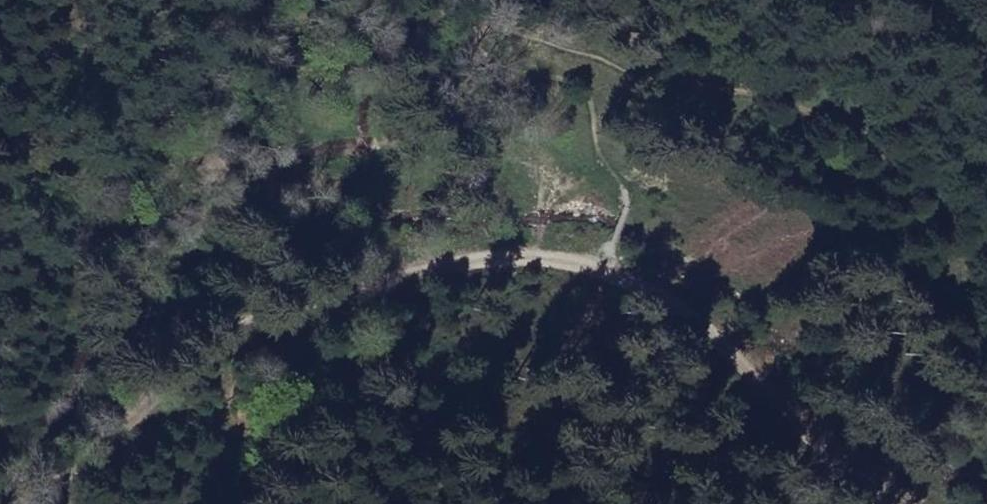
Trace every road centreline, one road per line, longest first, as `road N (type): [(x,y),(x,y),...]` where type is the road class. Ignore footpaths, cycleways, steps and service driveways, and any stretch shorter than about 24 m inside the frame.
road 1 (track): [(627,200),(520,164),(440,150),(398,148),(330,166),(249,166),(0,292)]
road 2 (track): [(38,503),(258,318),(473,259),(513,255),(598,266)]
road 3 (track): [(598,266),(698,328),(883,503)]

